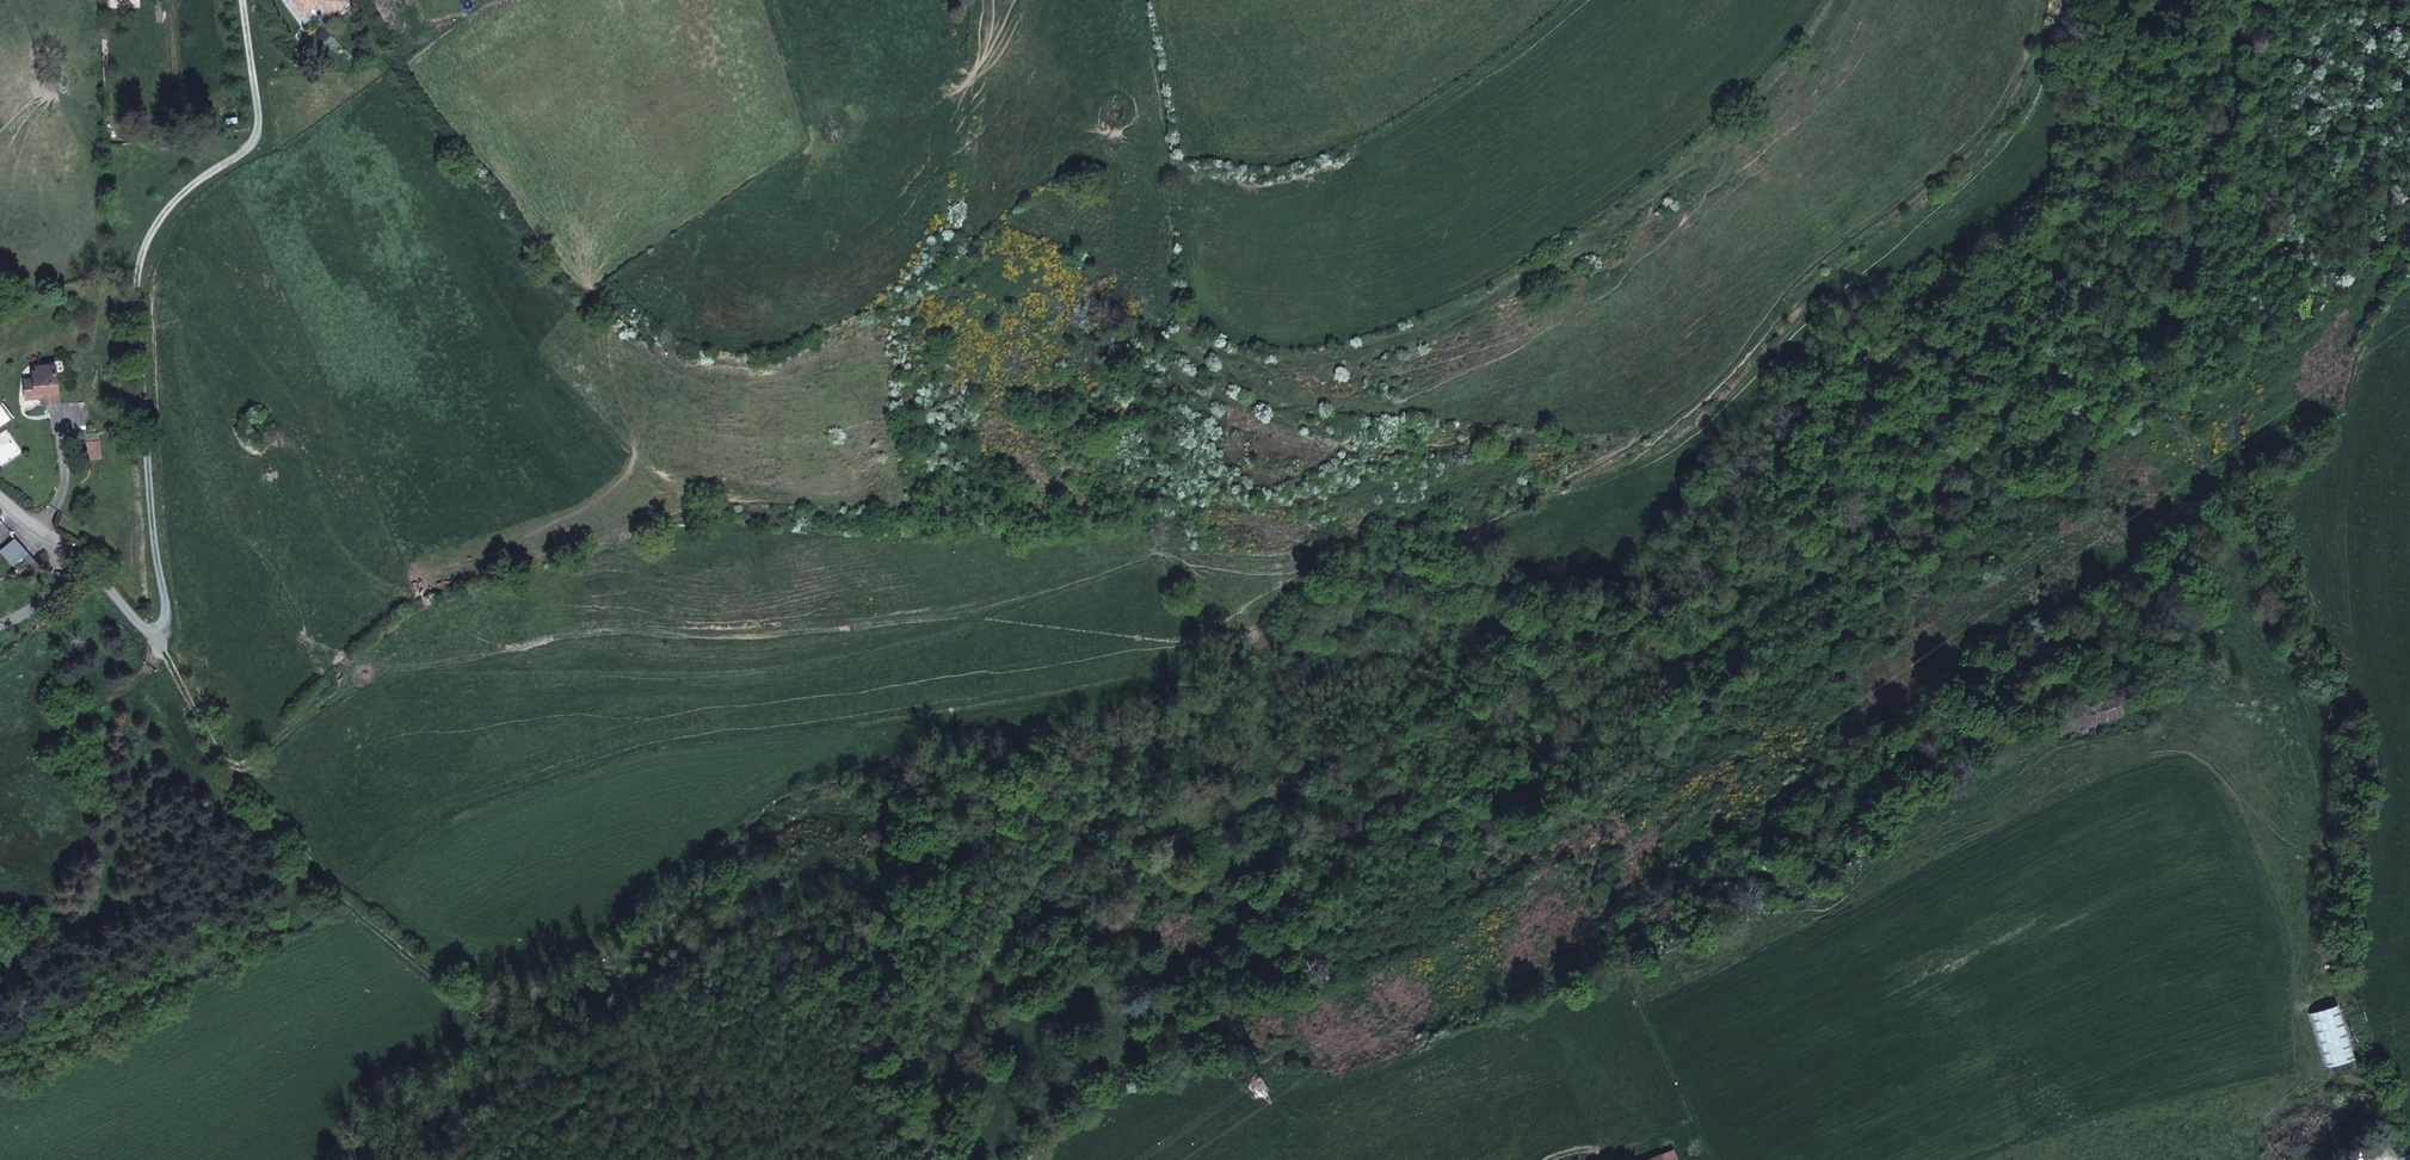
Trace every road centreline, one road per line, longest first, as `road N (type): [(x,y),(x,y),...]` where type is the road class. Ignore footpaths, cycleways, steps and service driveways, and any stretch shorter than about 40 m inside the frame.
road 1 (unclassified): [(95,570),(144,630),(165,635),(140,284),(150,245),(189,189),(257,133),(243,0)]
road 2 (track): [(2254,0),(2219,172),(2157,341),(2155,369),(2323,677)]
road 3 (unclassified): [(0,496),(95,570)]

